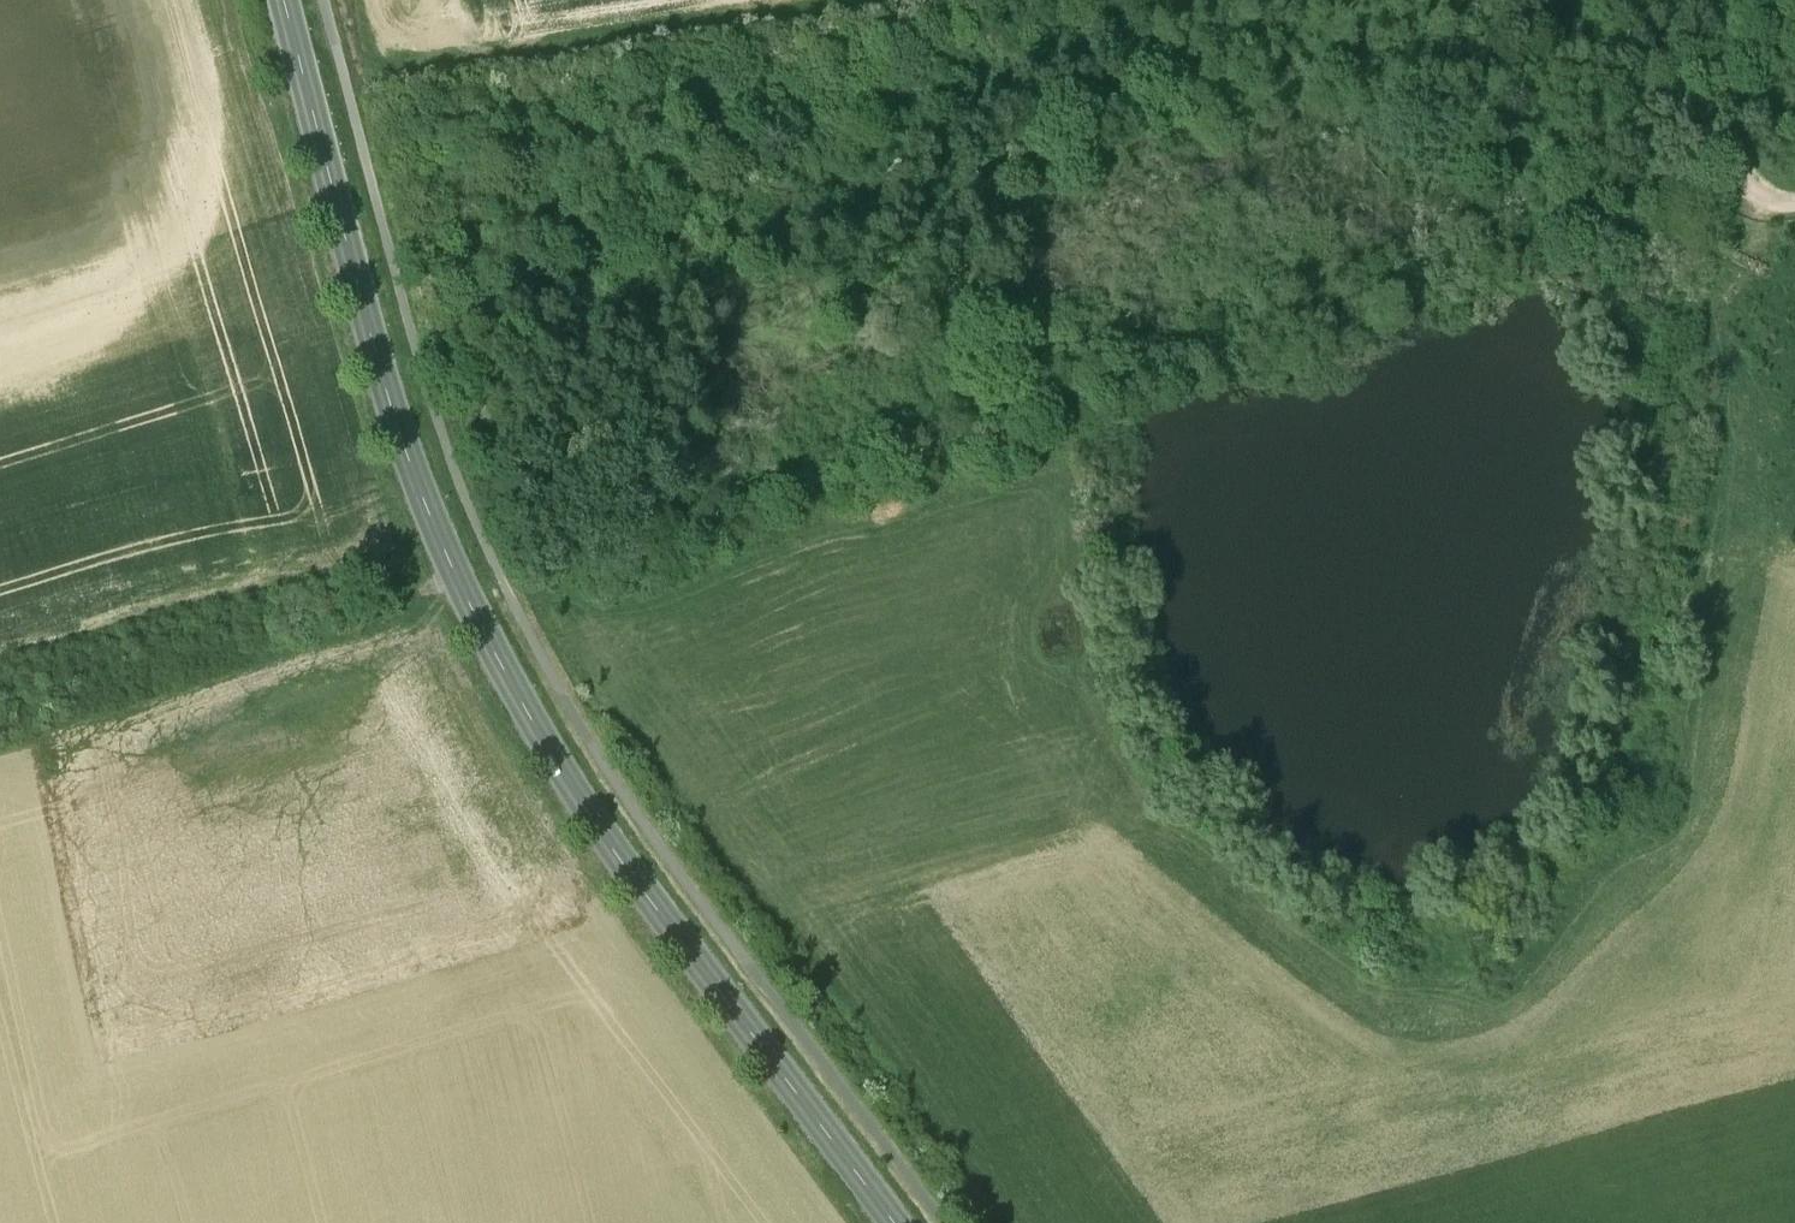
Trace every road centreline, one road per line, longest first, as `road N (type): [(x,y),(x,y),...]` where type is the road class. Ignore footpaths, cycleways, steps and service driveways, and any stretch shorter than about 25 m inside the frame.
road 1 (secondary): [(284,0),(372,349),(469,599),(578,794),(897,1222)]
road 2 (track): [(1794,197),(1746,174),(1718,0)]

